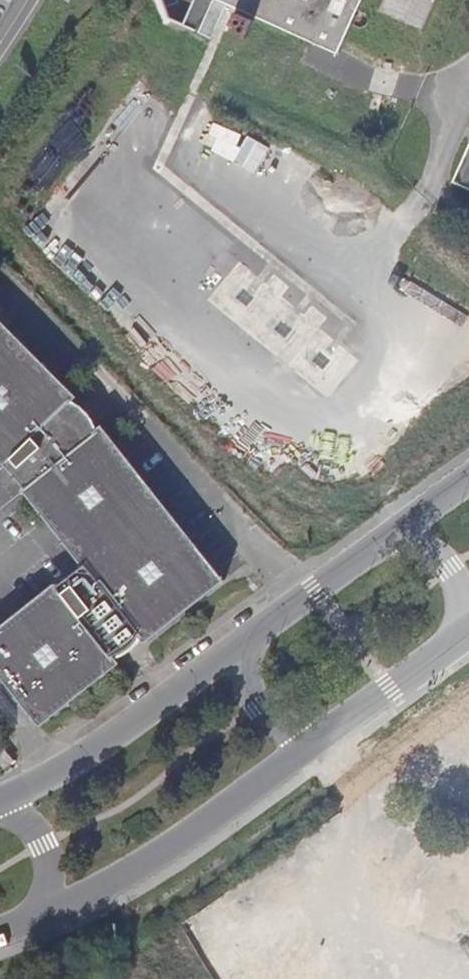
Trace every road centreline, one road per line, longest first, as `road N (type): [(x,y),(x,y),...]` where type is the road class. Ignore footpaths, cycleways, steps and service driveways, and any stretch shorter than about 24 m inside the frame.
road 1 (unclassified): [(39,914),(136,869),(303,748)]
road 2 (unclassified): [(232,649),(128,727),(9,796)]
road 3 (unclassified): [(404,527),(232,649)]
road 4 (unclassified): [(303,748),(468,625)]
road 5 (unclassified): [(39,914),(50,860),(9,796)]
road 6 (unclassified): [(232,649),(257,709),(303,748)]

